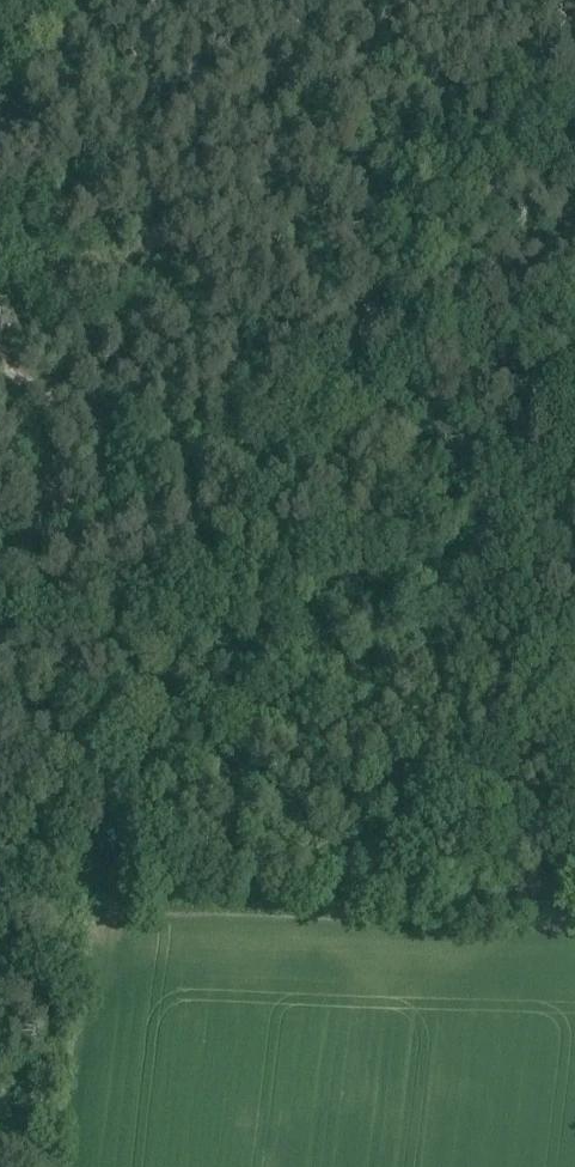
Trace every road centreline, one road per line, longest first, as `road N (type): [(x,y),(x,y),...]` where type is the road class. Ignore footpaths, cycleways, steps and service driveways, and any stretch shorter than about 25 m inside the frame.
road 1 (track): [(229,578),(289,471),(405,225),(397,0)]
road 2 (track): [(574,659),(389,605),(229,578)]

